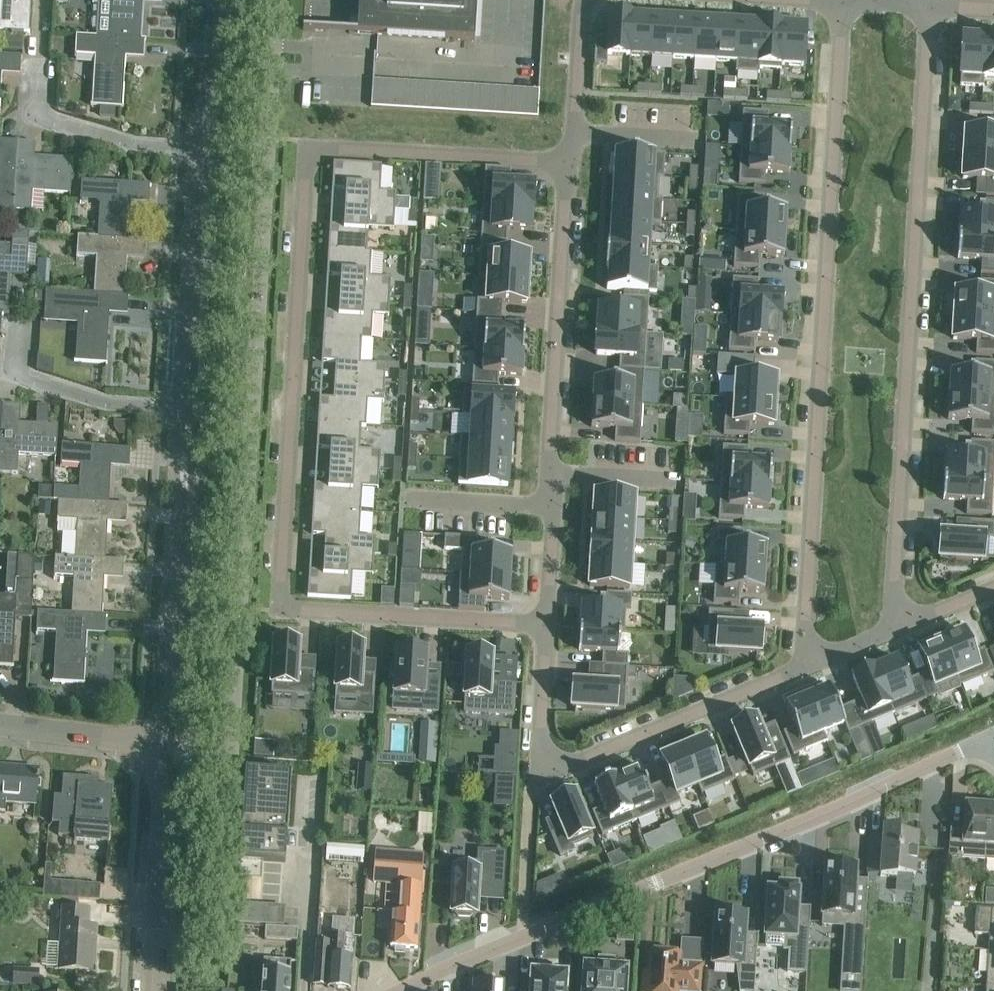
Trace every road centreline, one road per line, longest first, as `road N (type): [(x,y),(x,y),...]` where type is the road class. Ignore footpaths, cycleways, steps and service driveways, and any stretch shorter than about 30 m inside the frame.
road 1 (residential): [(567,162),(311,150),(280,589),(284,604),(299,610),(547,623)]
road 2 (residential): [(803,666),(842,0)]
road 3 (unclassified): [(402,990),(987,740)]
road 4 (residential): [(891,630),(930,4)]
road 5 (residential): [(567,162),(547,623)]
road 6 (residential): [(547,623),(539,739),(540,752),(553,760),(588,756),(803,666)]
road 7 (unclassified): [(149,738),(176,673),(186,411)]
road 8 (unclassified): [(186,411),(200,147)]
road 9 (unclassified): [(155,990),(163,801),(149,738)]
road 10 (residential): [(186,411),(104,403),(22,376),(24,320)]
road 11 (residential): [(200,147),(136,143),(49,120),(38,104),(40,82)]
road 12 (residential): [(589,0),(567,162)]
road 13 (unclassified): [(200,147),(222,65),(226,0)]
road 14 (residential): [(149,738),(0,723)]

